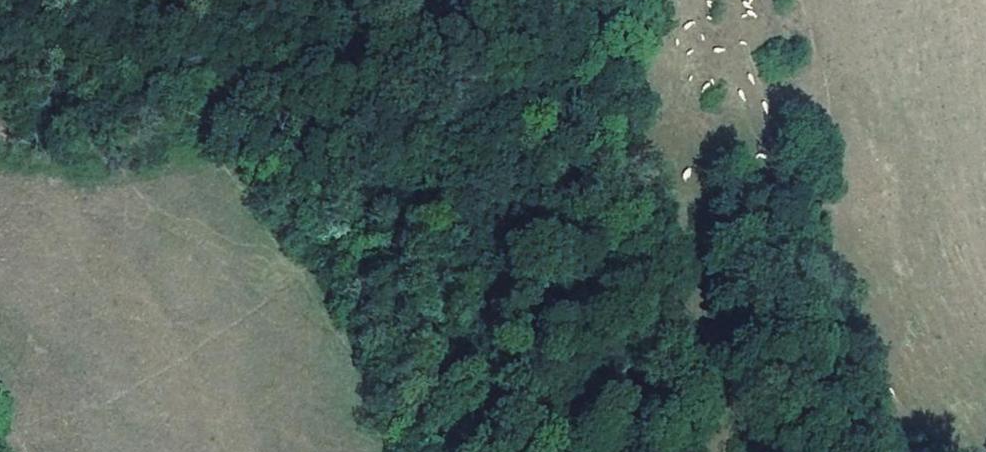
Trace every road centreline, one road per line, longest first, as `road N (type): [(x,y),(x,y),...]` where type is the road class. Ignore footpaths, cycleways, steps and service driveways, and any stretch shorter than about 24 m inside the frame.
road 1 (unclassified): [(604,0),(583,69),(576,153),(583,216),(645,451)]

